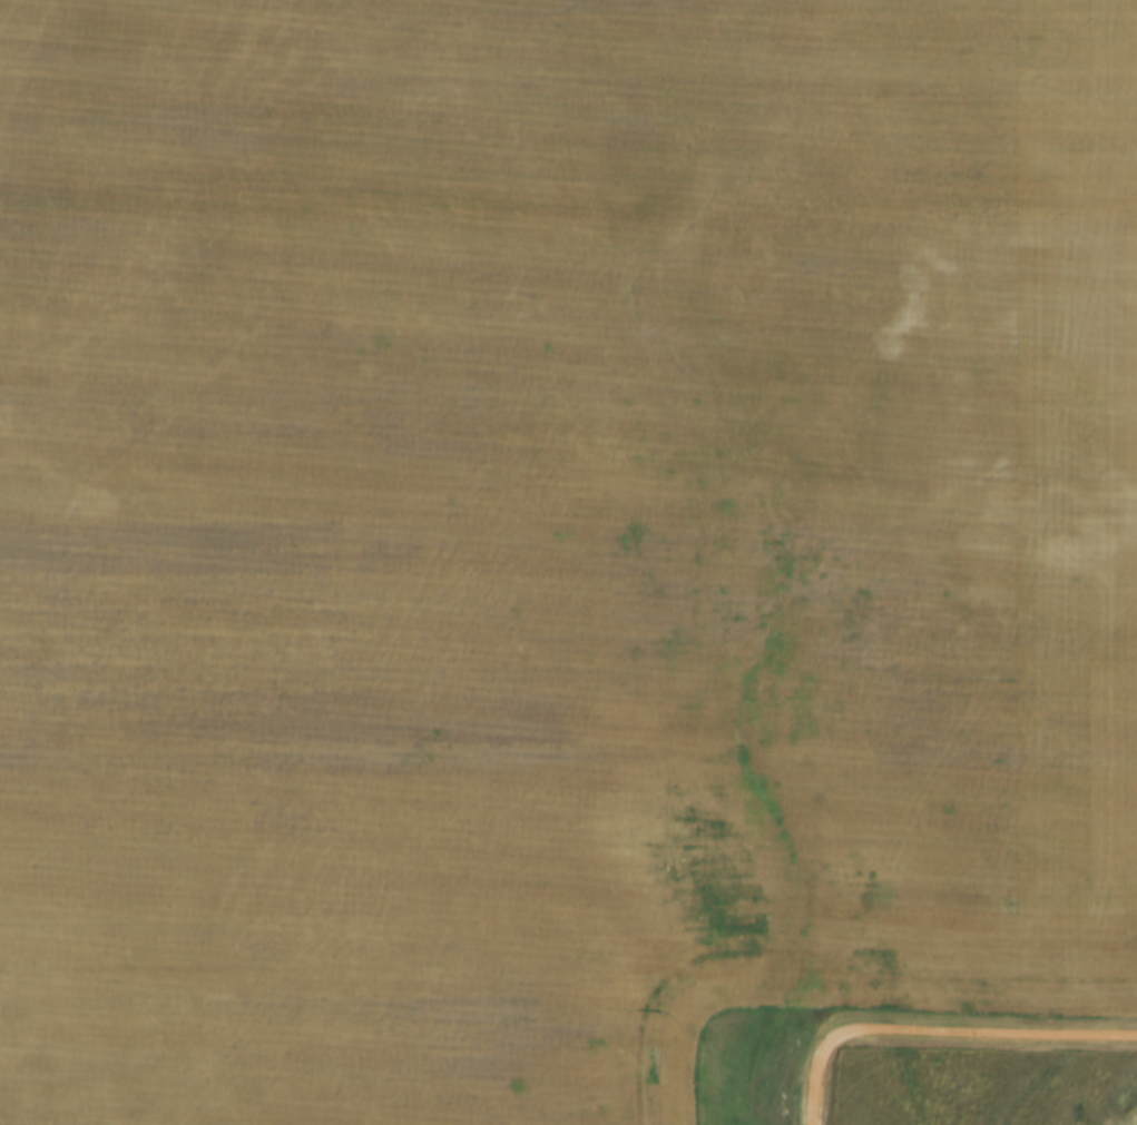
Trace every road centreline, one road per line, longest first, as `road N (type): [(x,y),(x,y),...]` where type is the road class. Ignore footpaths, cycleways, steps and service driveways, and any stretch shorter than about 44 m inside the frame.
road 1 (track): [(1136,1034),(849,1033),(830,1049),(816,1124)]

